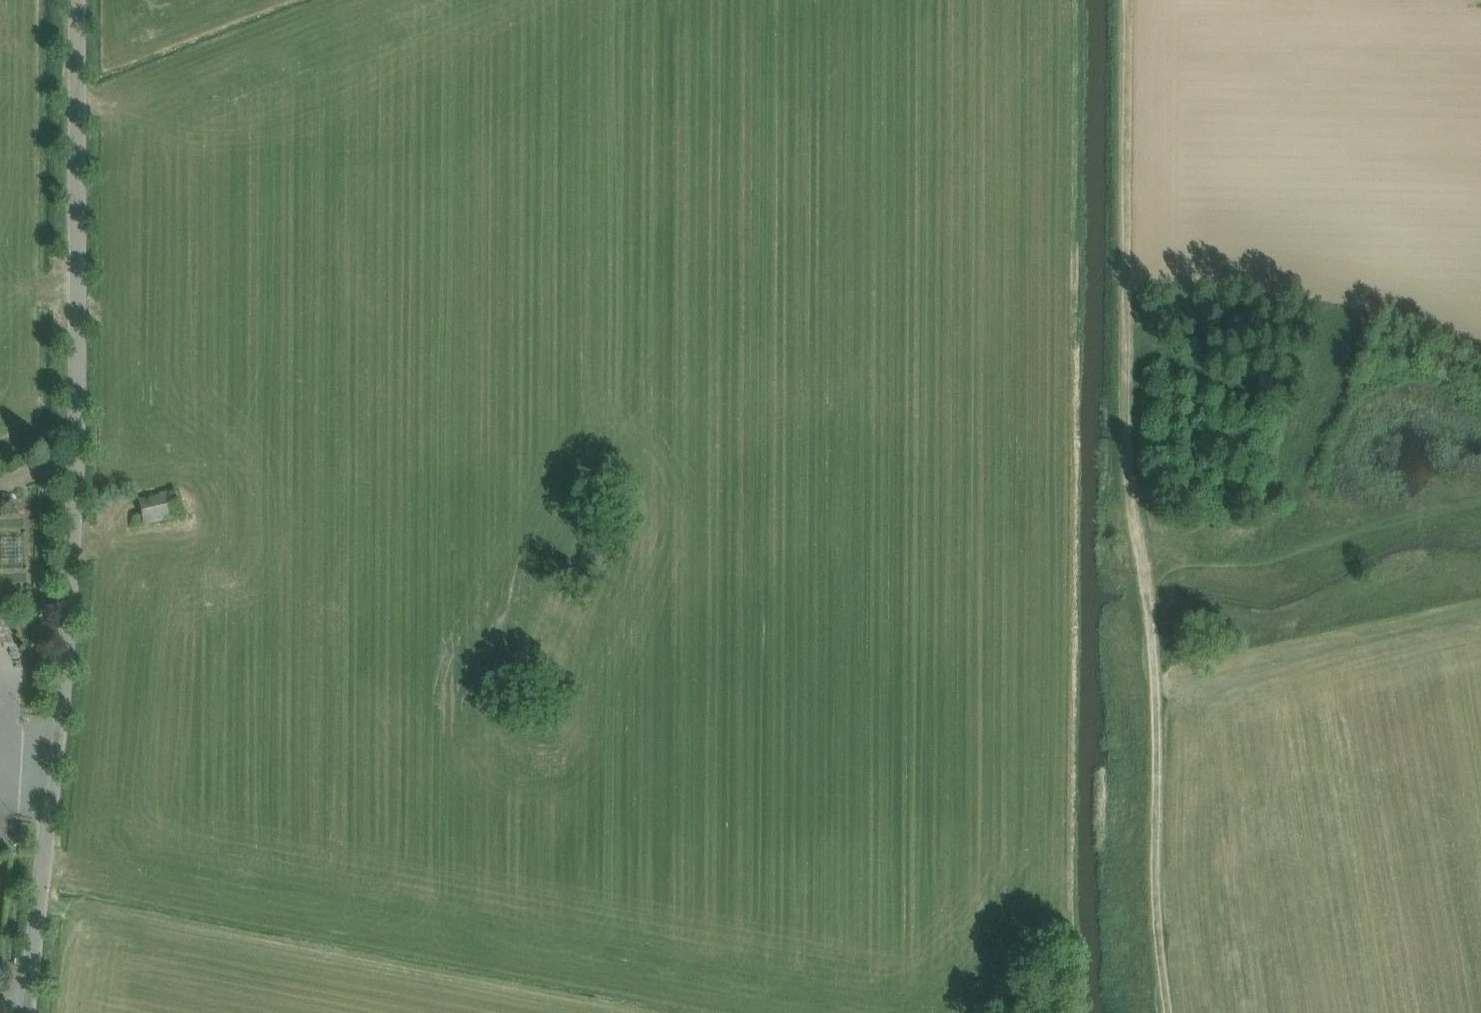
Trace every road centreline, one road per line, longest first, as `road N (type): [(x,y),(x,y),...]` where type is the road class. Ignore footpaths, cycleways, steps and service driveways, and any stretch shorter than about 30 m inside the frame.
road 1 (track): [(1127,0),(1122,485),(1144,534),(1186,1012)]
road 2 (unclassified): [(27,1012),(77,517),(77,0)]

